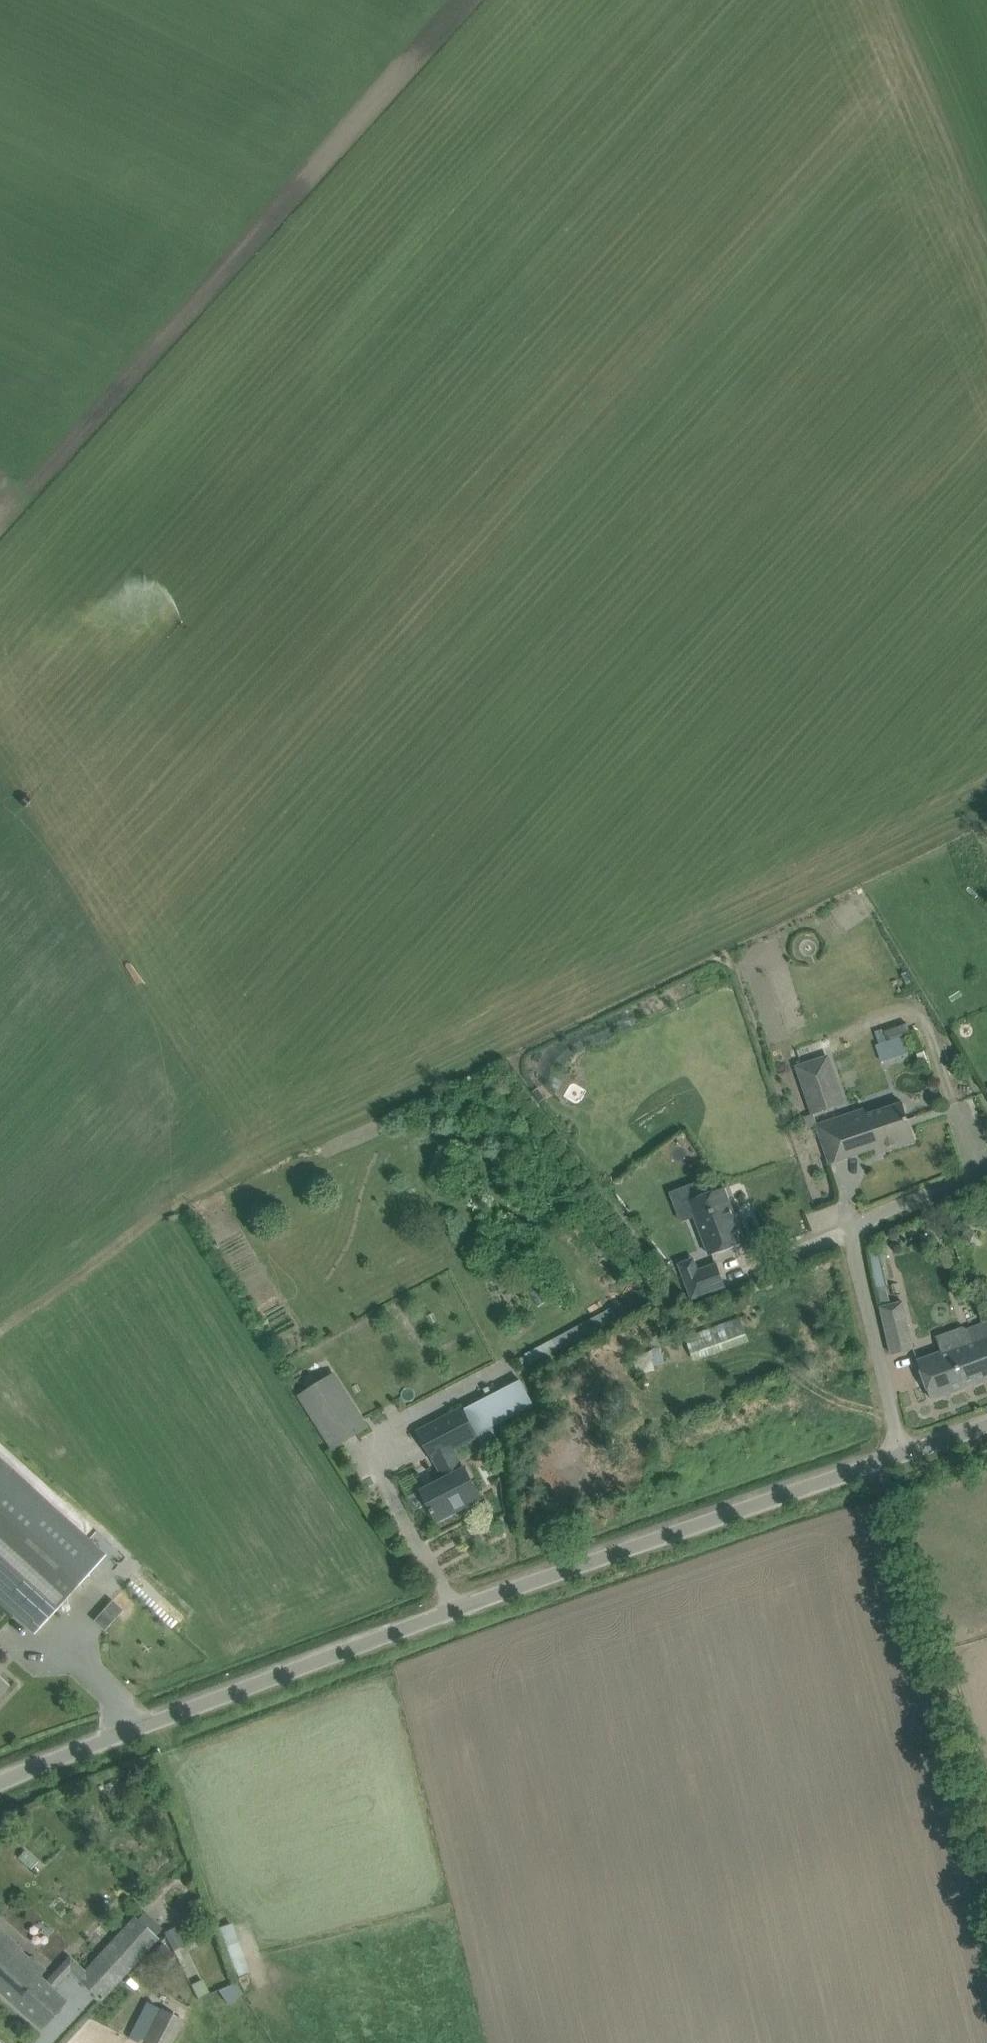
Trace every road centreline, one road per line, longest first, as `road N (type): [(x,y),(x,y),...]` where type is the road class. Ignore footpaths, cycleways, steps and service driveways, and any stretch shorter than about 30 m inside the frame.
road 1 (unclassified): [(0,1783),(456,1607),(907,1452)]
road 2 (unclassified): [(907,1452),(855,1226),(986,1173)]

